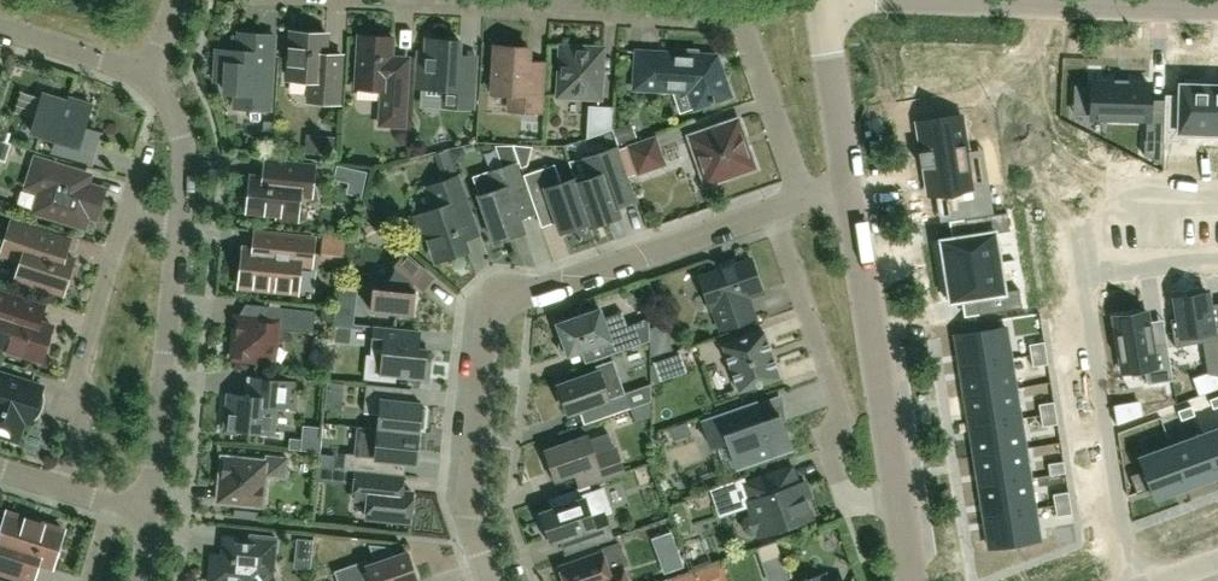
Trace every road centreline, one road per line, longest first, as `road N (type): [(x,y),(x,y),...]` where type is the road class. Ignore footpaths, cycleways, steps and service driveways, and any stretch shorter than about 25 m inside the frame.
road 1 (residential): [(772,211),(497,311),(485,340),(470,515),(491,580)]
road 2 (residential): [(772,211),(843,417),(831,444),(849,508),(898,496)]
road 3 (residential): [(804,199),(734,14),(578,0)]
road 4 (residential): [(898,496),(848,192)]
road 5 (residential): [(1086,279),(1131,580)]
road 6 (residential): [(149,511),(179,227)]
road 7 (residential): [(61,487),(86,405),(80,365),(126,217)]
road 8 (residential): [(1217,9),(948,0)]
road 9 (residential): [(848,192),(823,0)]
road 10 (residential): [(179,227),(184,149),(178,120),(146,74)]
road 11 (residential): [(0,27),(146,74)]
road 12 (residential): [(1086,279),(1217,260)]

